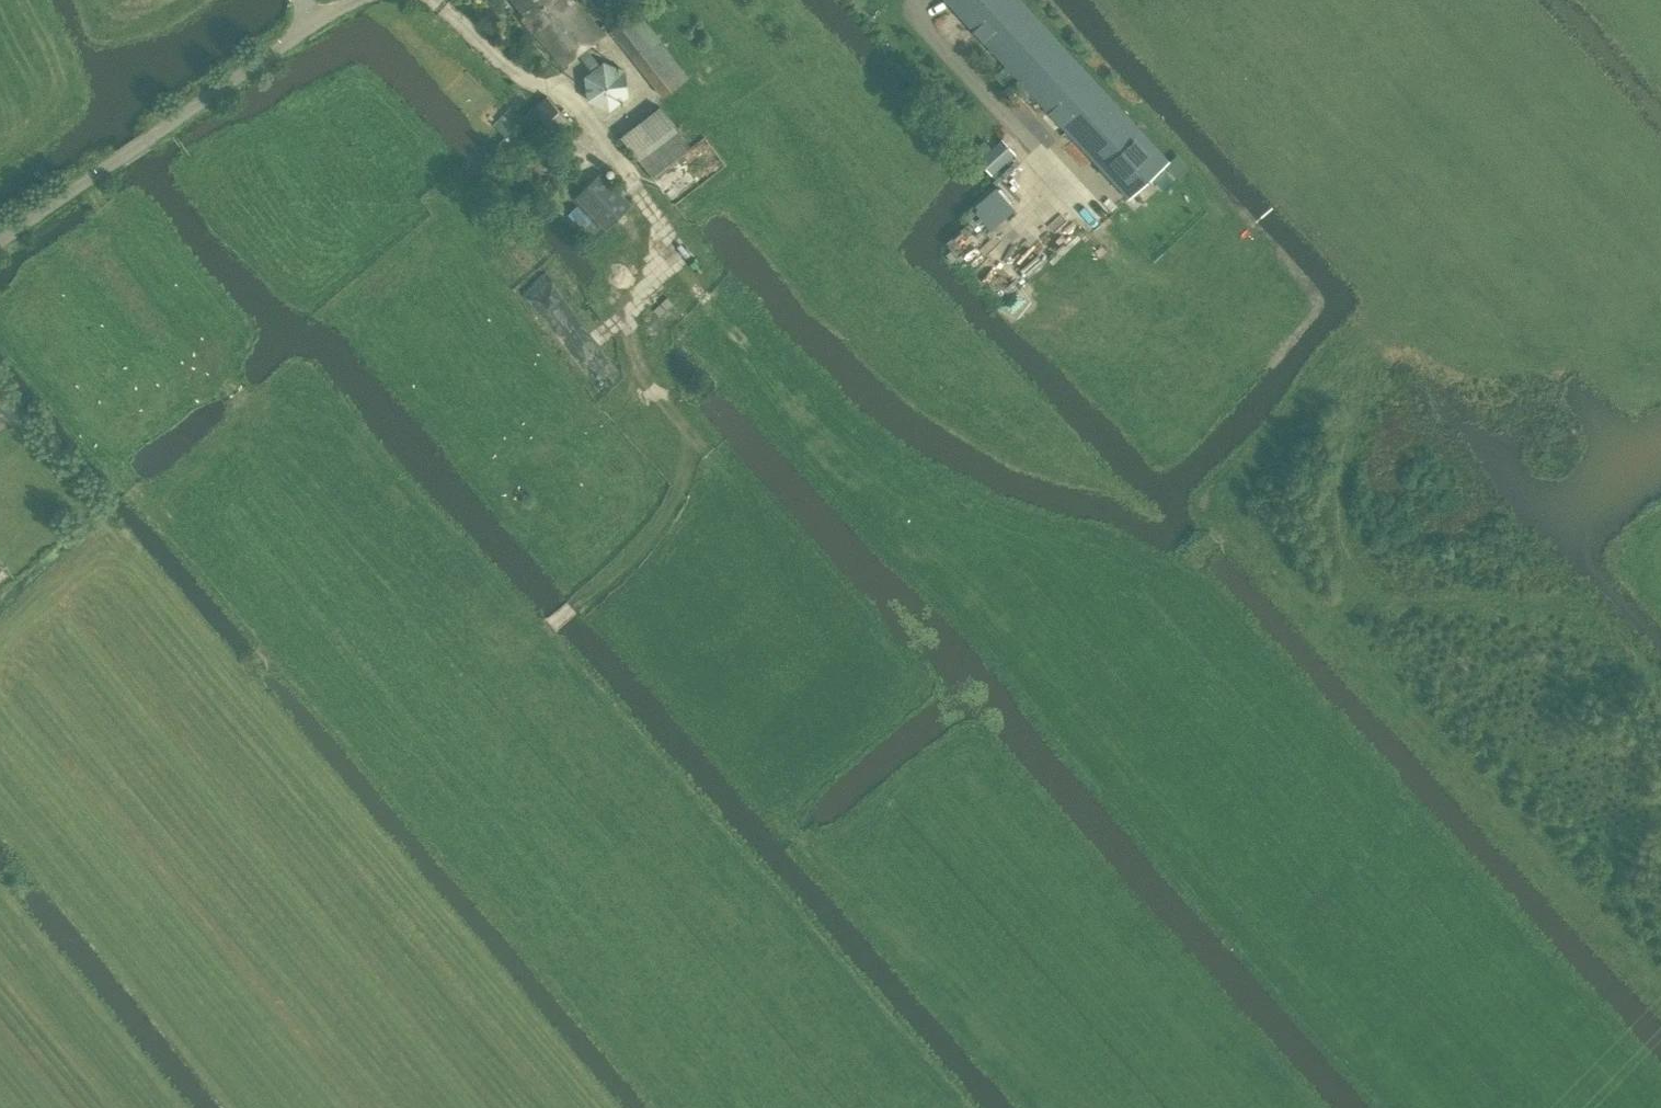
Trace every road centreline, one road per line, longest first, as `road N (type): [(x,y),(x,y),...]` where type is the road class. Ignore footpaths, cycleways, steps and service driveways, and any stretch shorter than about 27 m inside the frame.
road 1 (unclassified): [(0,242),(315,21)]

